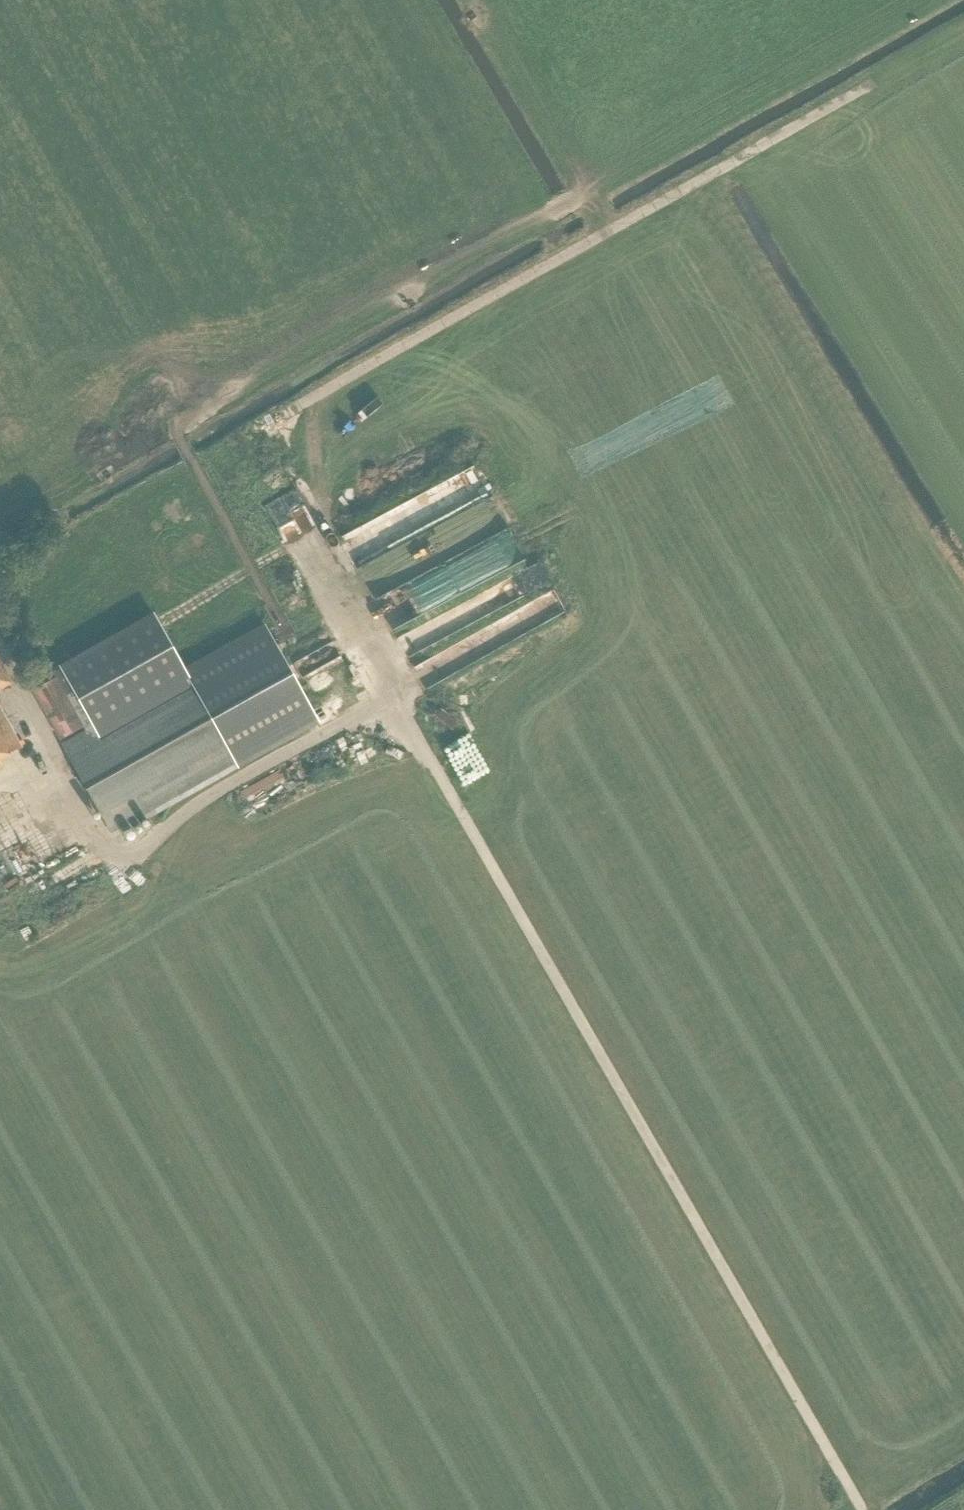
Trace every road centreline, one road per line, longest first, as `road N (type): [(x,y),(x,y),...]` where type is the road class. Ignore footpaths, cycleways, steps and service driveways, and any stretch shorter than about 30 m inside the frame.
road 1 (track): [(386,696),(860,1509)]
road 2 (track): [(332,584),(298,527),(304,488),(271,425),(868,89)]

